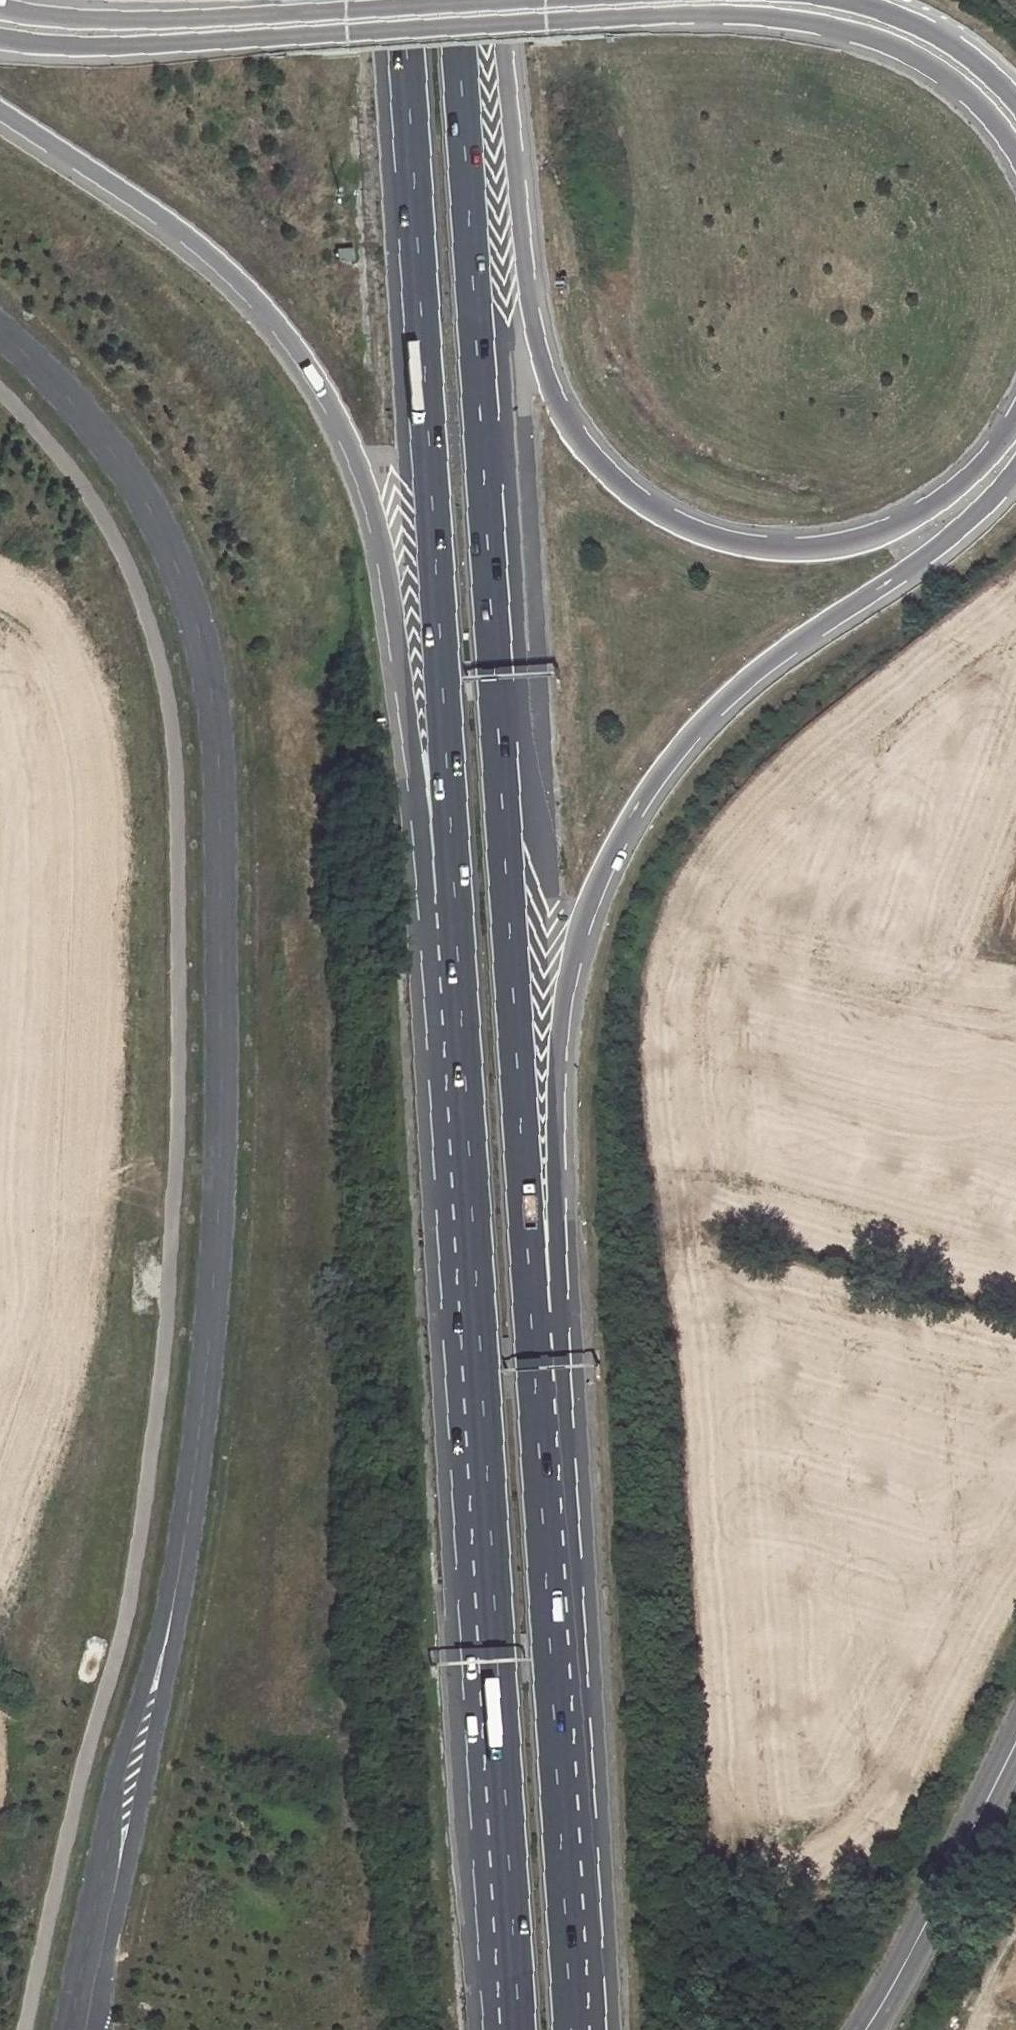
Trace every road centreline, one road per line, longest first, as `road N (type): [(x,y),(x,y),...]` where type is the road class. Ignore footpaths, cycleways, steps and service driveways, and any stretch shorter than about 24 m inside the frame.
road 1 (unclassified): [(78,2029),(182,1519),(202,1373),(220,1039),(214,705),(167,535),(79,410),(0,334)]
road 2 (trunk): [(530,1315),(456,0)]
road 3 (trunk): [(453,906),(519,2029)]
road 4 (trunk): [(530,1315),(555,1262),(554,1108),(571,953),(595,880),(626,824),(710,712),(775,654),(957,532),(1015,468)]
road 5 (trunk): [(0,111),(199,244),(280,325),(318,378),(370,500),(425,856),(453,906)]
road 6 (trunk): [(1015,420),(964,479),(910,519),(817,546),(709,534),(663,517),(616,482),(574,434),(550,388),(529,318),(503,24)]
road 7 (trunk): [(403,0),(453,906)]
road 8 (trunk): [(571,2029),(530,1315)]
road 9 (trunk): [(503,24),(757,15),(866,34),(965,88),(1015,153)]
road 10 (trunk): [(510,0),(157,19),(0,7)]
road 11 (trunk): [(0,37),(90,45),(503,24)]
road 12 (tertiary): [(859,2029),(915,1947),(1015,1744)]
road 13 (trunk): [(1015,103),(985,65),(925,28),(836,0)]
road 14 (track): [(1015,1909),(978,1989),(971,2029)]

